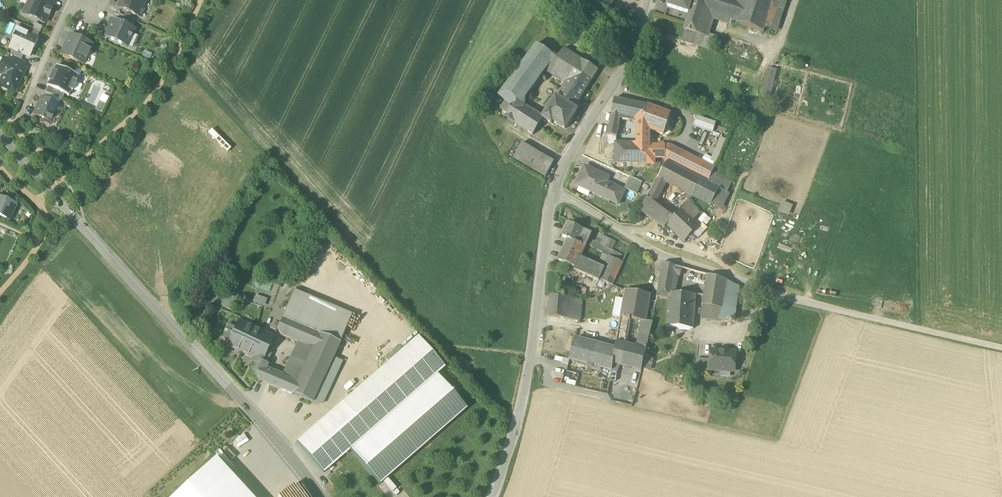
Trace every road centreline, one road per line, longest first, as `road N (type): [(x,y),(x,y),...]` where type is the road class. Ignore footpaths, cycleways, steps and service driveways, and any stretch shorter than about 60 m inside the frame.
road 1 (residential): [(645,0),(626,66),(555,190),(530,365),(493,496)]
road 2 (residential): [(0,137),(324,496)]

